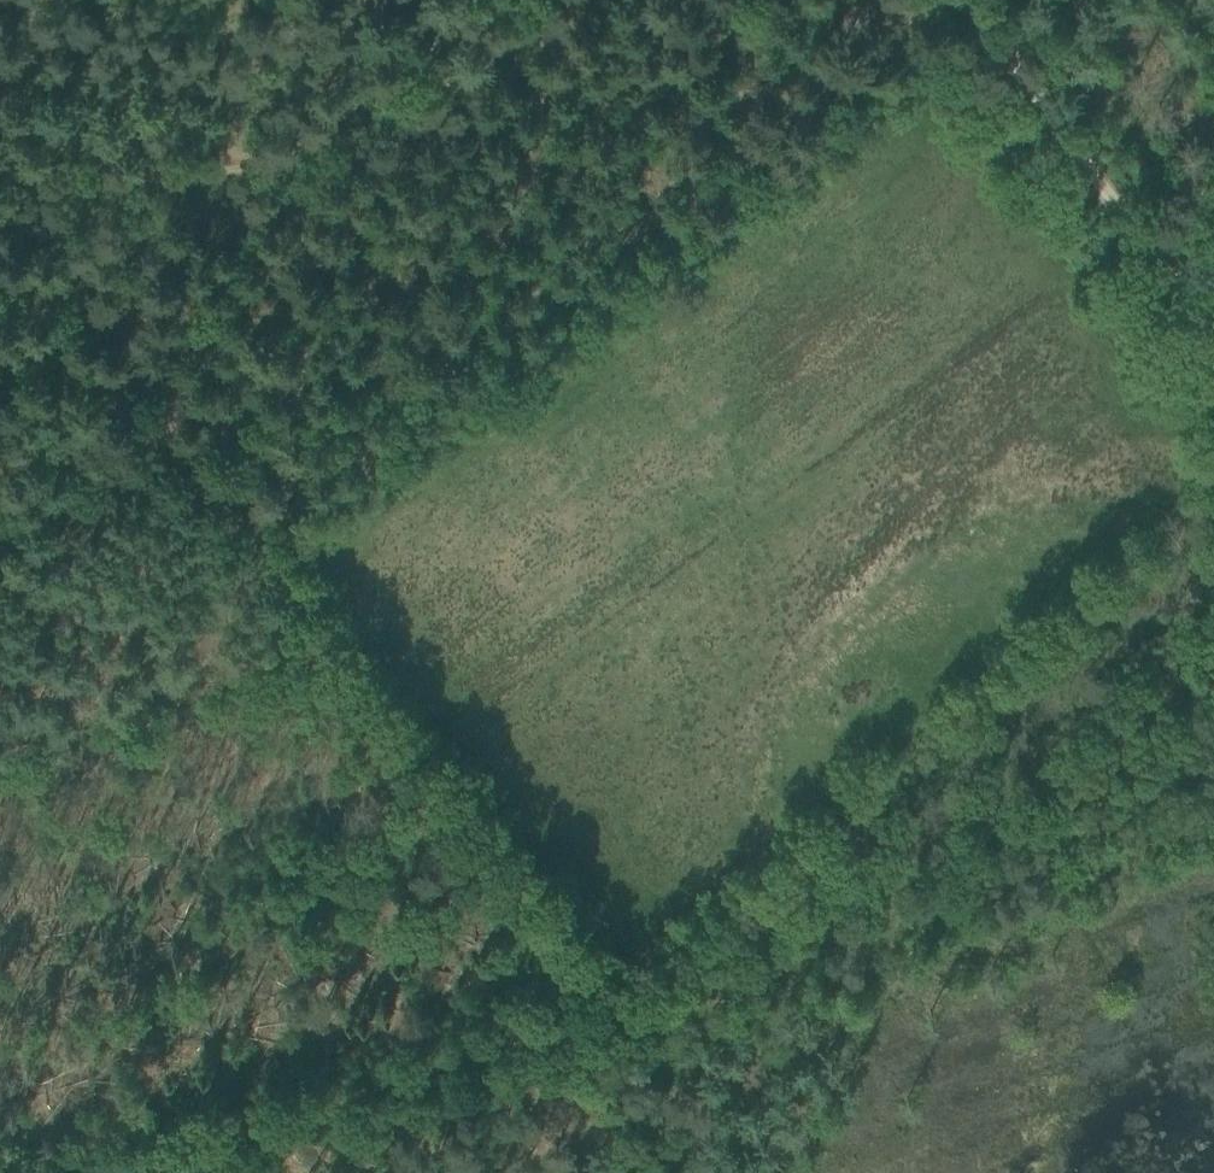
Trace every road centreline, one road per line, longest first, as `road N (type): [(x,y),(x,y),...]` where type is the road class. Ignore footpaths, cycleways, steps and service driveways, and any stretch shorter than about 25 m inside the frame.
road 1 (track): [(565,1004),(1213,786)]
road 2 (track): [(565,1004),(47,1172)]
road 3 (track): [(457,0),(232,140),(0,134)]
road 4 (track): [(1213,330),(970,0)]
road 5 (track): [(684,1172),(565,1004)]

